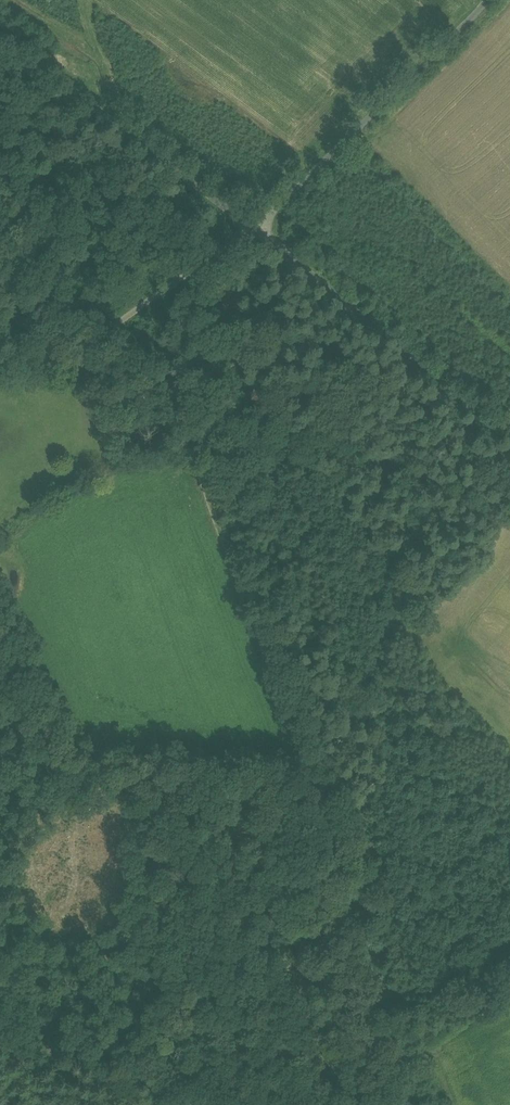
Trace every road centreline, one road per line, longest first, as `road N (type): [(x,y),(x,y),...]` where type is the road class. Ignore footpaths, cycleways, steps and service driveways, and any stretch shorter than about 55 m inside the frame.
road 1 (unclassified): [(495,0),(397,102),(242,226)]
road 2 (unclassified): [(509,429),(242,226)]
road 3 (unclassified): [(242,226),(0,43)]
road 4 (track): [(0,347),(113,324),(242,226)]

